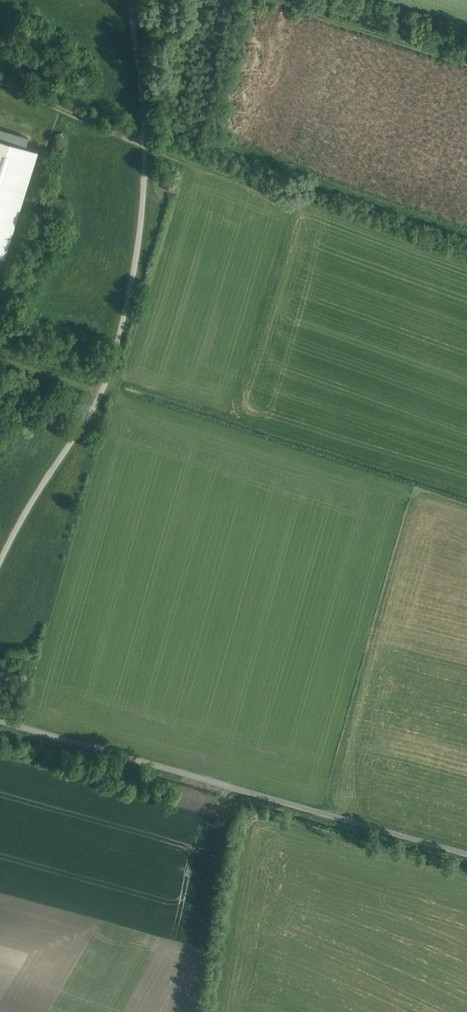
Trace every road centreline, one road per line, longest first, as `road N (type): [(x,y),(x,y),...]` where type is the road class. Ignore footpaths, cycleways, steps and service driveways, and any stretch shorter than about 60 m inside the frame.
road 1 (unclassified): [(0,721),(466,854)]
road 2 (track): [(300,199),(0,82)]

